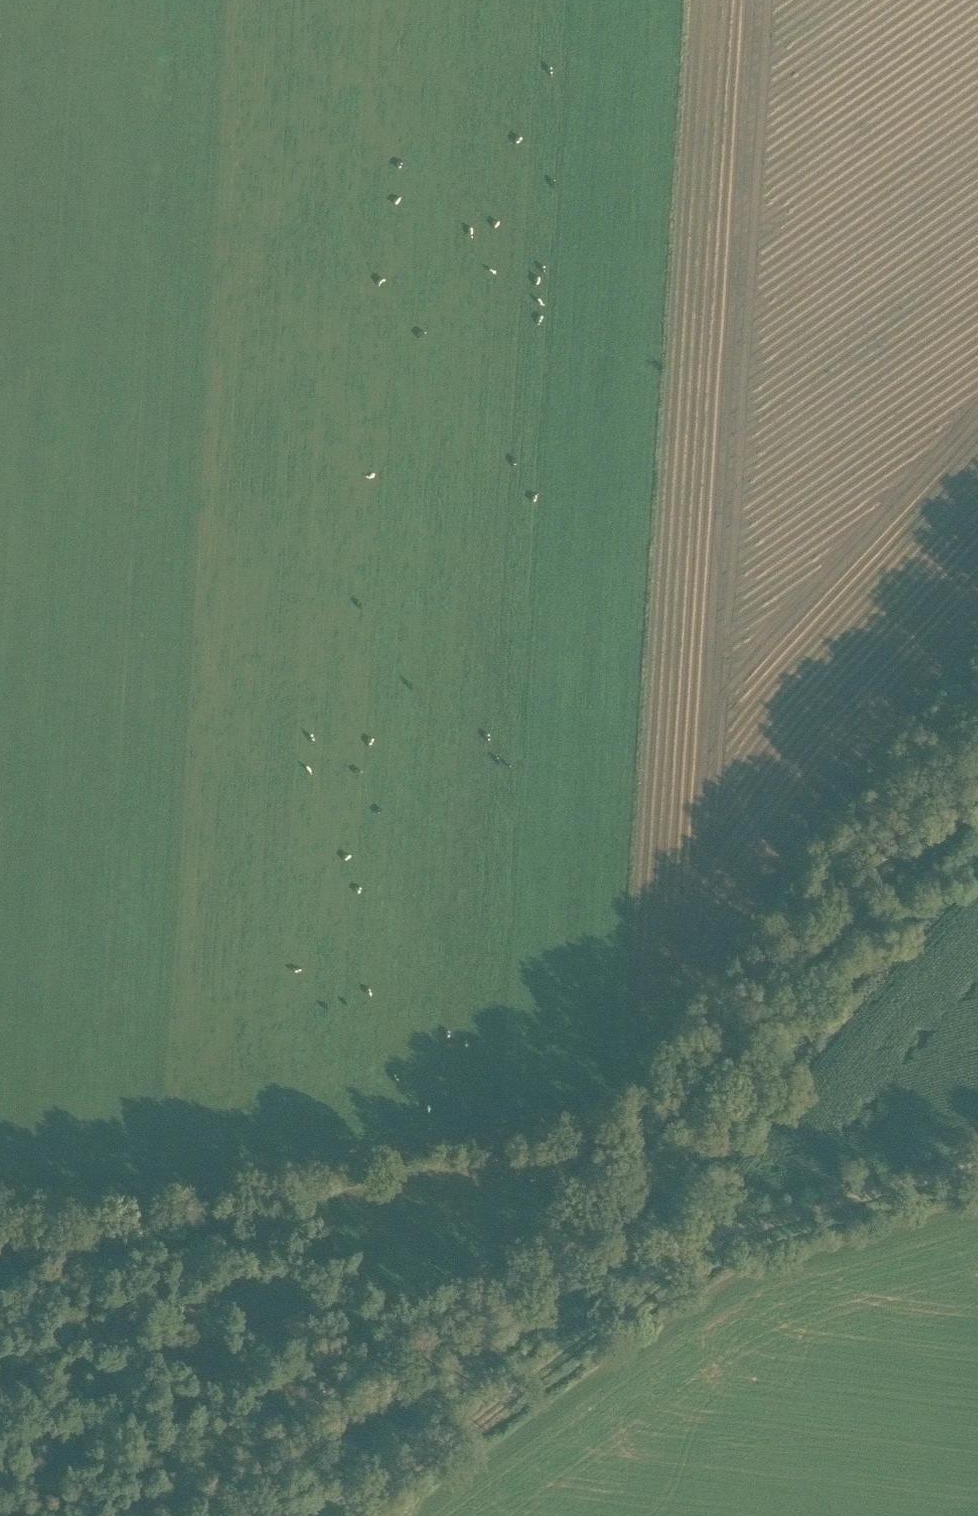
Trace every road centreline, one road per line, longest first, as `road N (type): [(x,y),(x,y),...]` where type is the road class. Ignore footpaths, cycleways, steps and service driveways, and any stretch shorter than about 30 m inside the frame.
road 1 (track): [(606,1130),(591,1115),(0,1225)]
road 2 (track): [(977,668),(788,877),(606,1130)]
road 3 (track): [(354,1515),(705,1253),(712,1227)]
road 4 (track): [(648,1173),(549,1273),(411,1379)]
road 5 (track): [(977,1172),(745,1233),(712,1227)]

